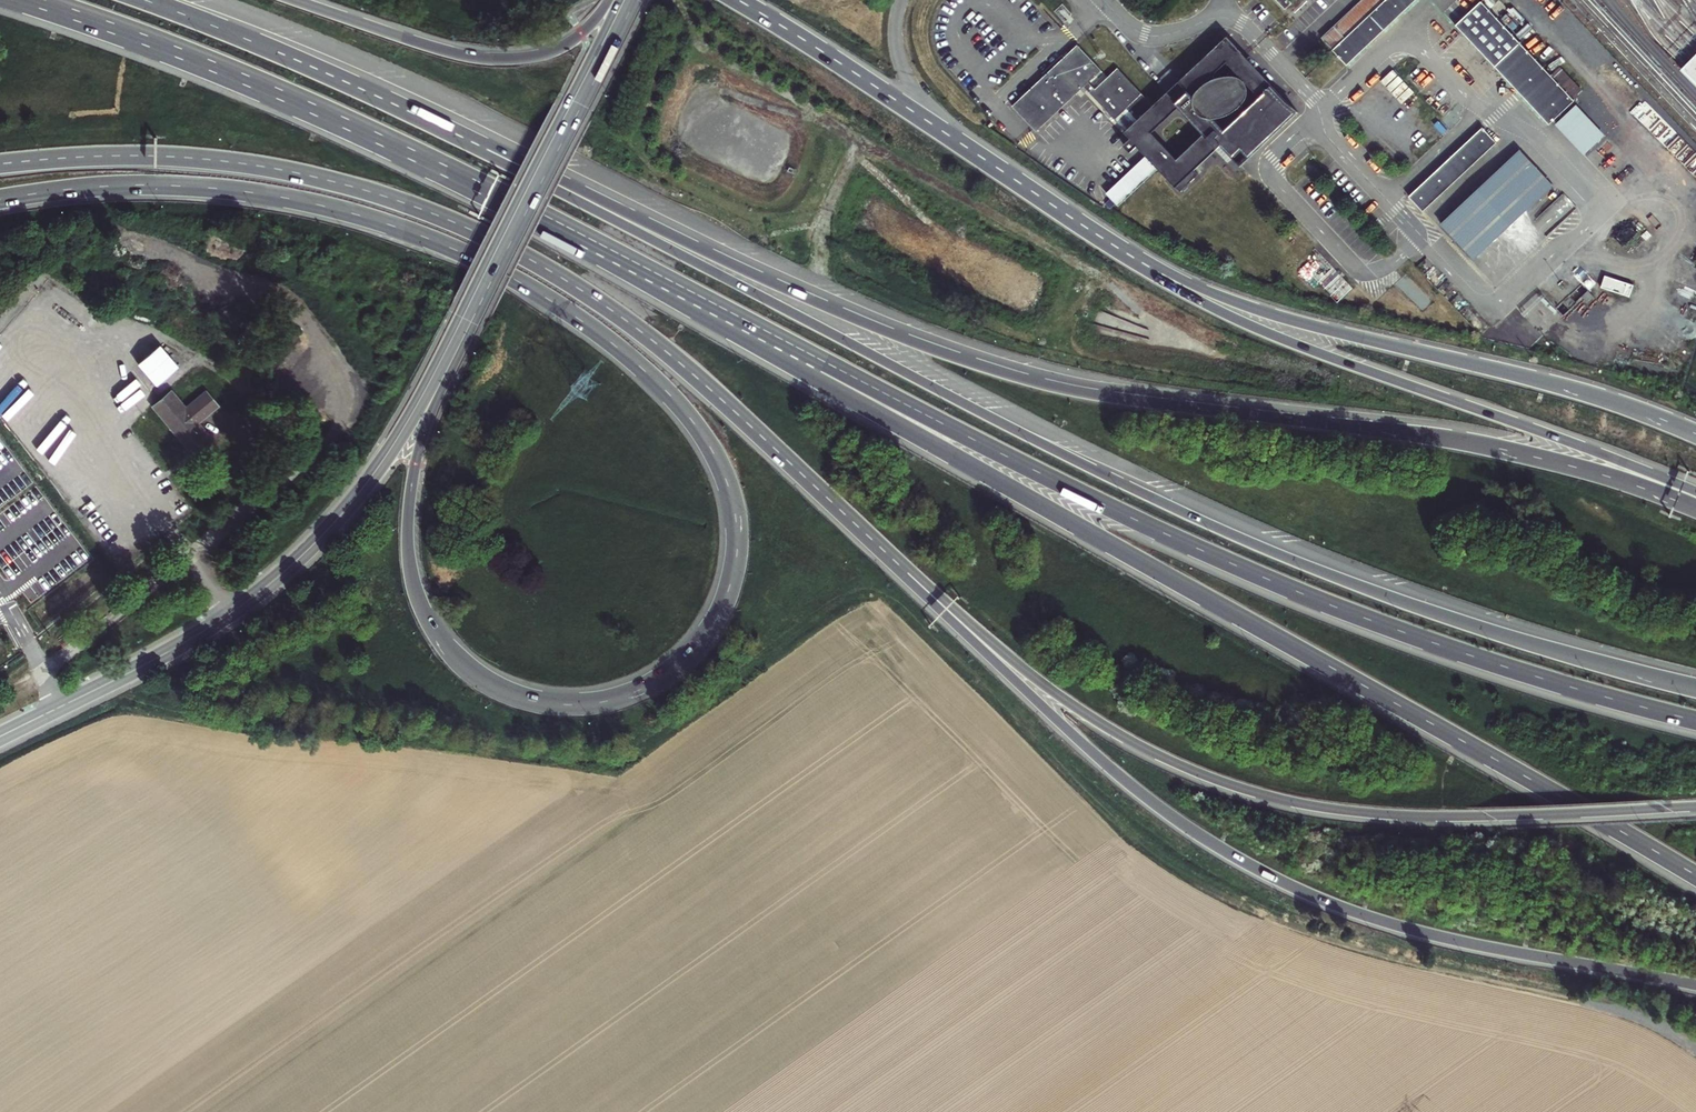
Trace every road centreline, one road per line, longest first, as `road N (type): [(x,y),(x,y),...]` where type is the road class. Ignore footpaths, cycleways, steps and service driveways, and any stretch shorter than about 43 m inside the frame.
road 1 (motorway): [(0,200),(152,185),(309,203),(491,266),(624,352),(706,438),(729,486),(738,541),(720,616),(684,661),(642,691),(574,705),(513,694),(470,670),(428,619),(411,571),(412,492),(425,433),(468,321)]
road 2 (motorway): [(443,170),(1695,875)]
road 3 (motorway): [(1695,689),(1411,605),(1174,509),(395,106)]
road 4 (motorway): [(443,170),(1210,556),(1409,636),(1695,722)]
road 5 (motorway): [(1695,503),(1534,455),(1093,395),(1014,376),(770,282),(395,106)]
road 6 (trunk): [(0,163),(124,155),(217,160),(377,194),(478,233),(650,337),(887,556)]
road 7 (trunk): [(887,556),(1082,743),(1247,865),(1395,926),(1695,985)]
road 8 (trunk): [(887,556),(1076,708),(1154,753),(1252,792),(1330,810),(1444,819),(1695,807)]
road 9 (secondary): [(468,321),(396,444),(290,568),(198,635),(0,737)]
road 10 (motorway): [(1695,494),(1246,324),(1118,249)]
road 11 (motorway): [(1695,435),(1587,392),(1260,311),(1118,249)]
road 12 (track): [(675,0),(707,52),(1098,274),(1078,306),(1043,332)]
road 13 (motorway): [(1118,249),(736,0)]
road 14 (motorway): [(29,0),(232,75),(443,170)]
road 15 (secondary): [(629,0),(468,321)]
road 16 (track): [(1695,1053),(1624,1014),(1368,951)]
road 17 (motorway): [(609,0),(563,43),(503,56),(438,47),(294,0)]
road 18 (motorway): [(395,106),(145,0)]

